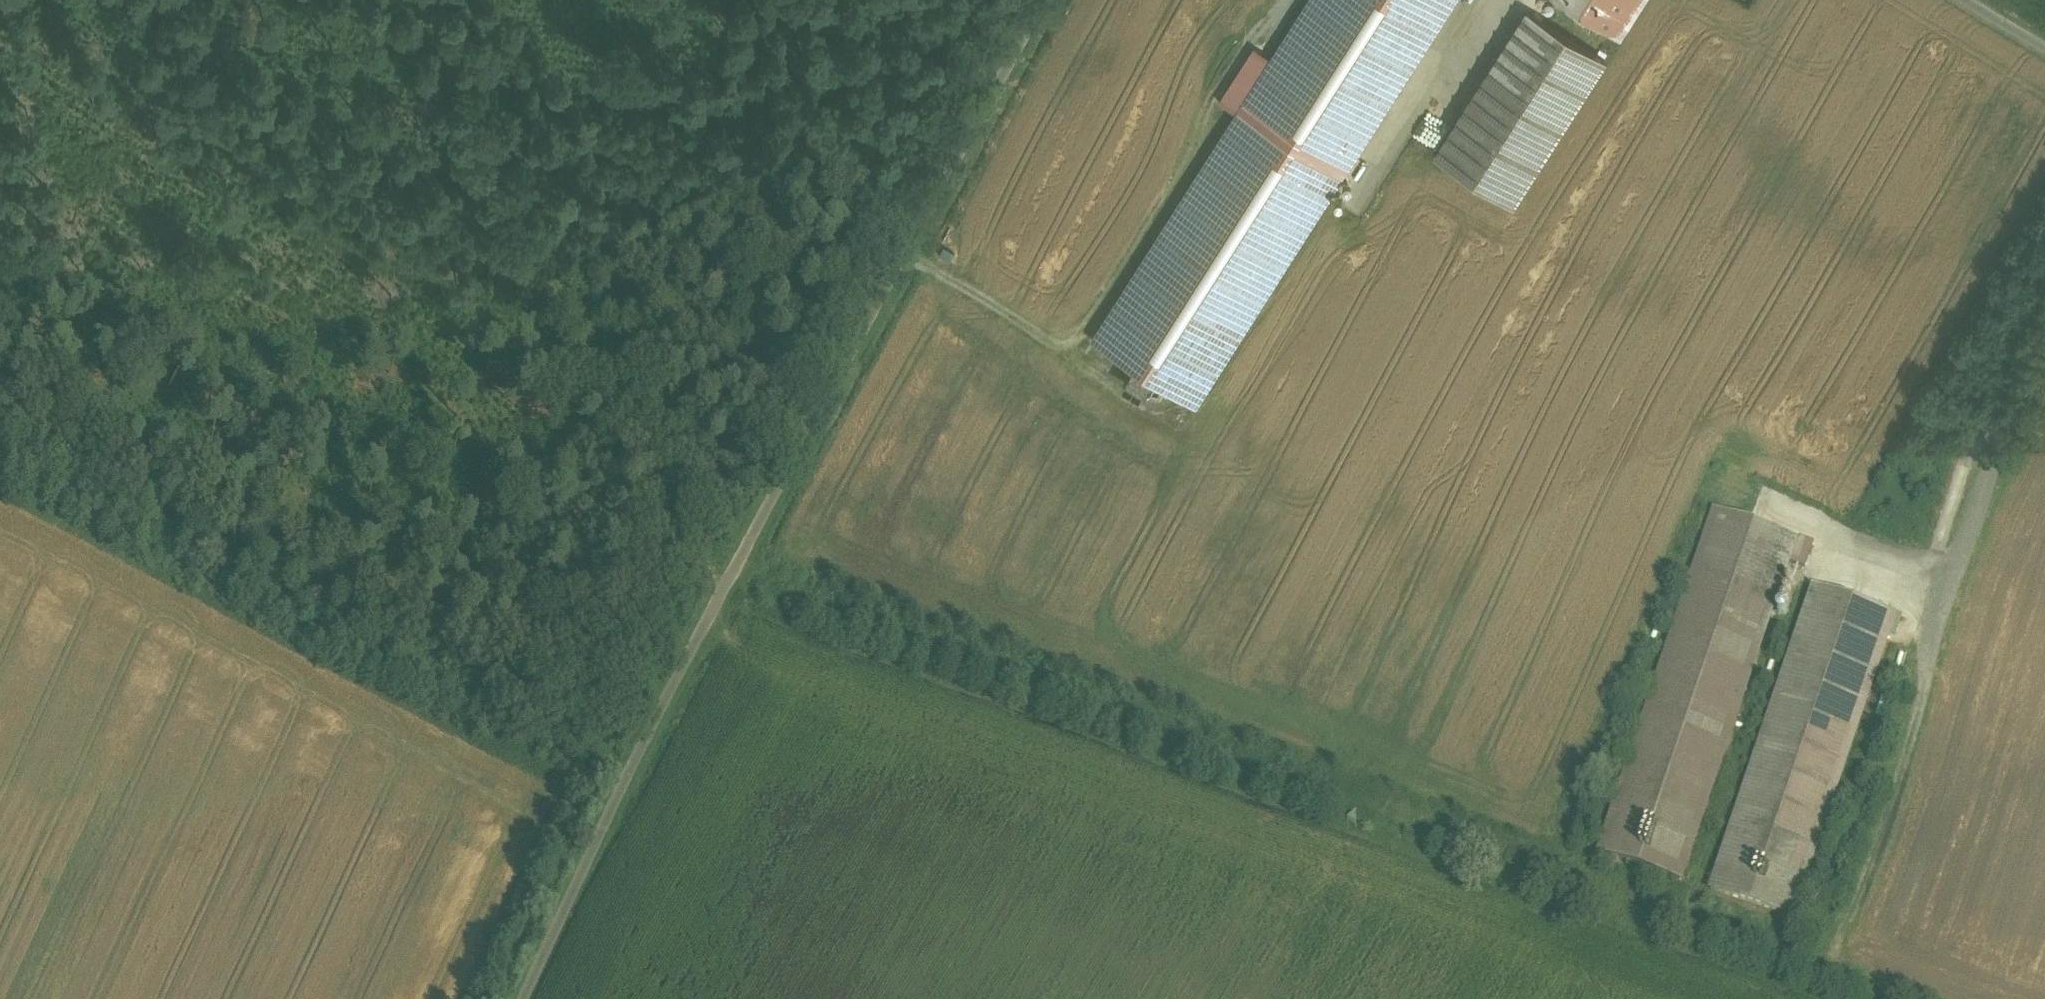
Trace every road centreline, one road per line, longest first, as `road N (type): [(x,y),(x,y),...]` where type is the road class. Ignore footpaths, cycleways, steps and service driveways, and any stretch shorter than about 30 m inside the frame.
road 1 (unclassified): [(1011,0),(926,182),(502,998)]

